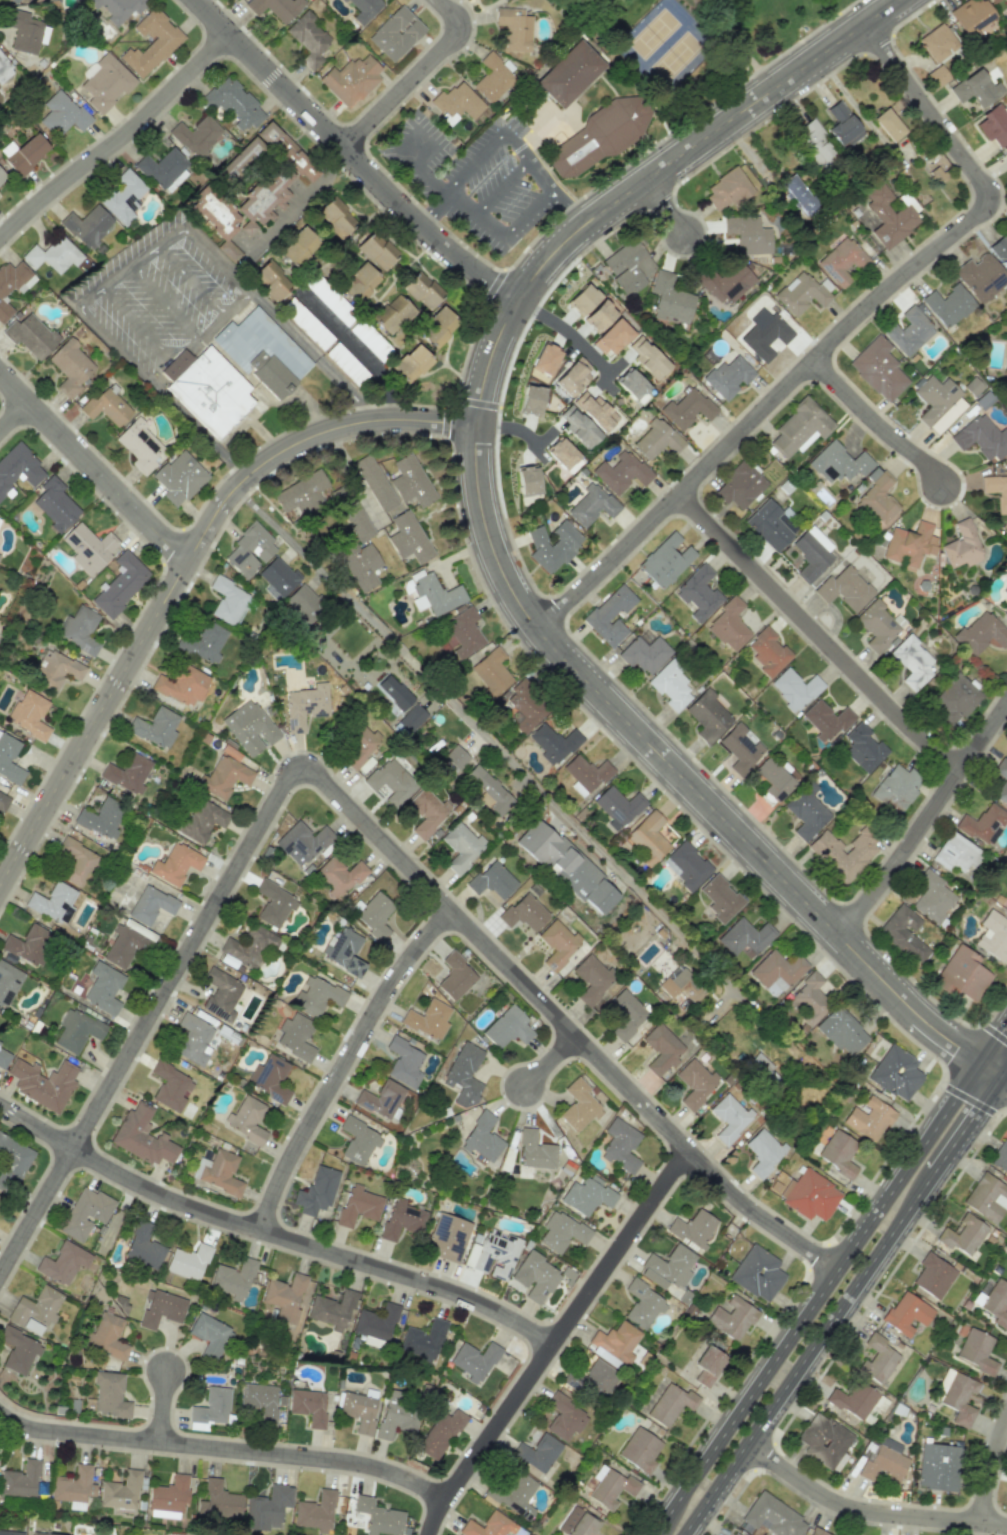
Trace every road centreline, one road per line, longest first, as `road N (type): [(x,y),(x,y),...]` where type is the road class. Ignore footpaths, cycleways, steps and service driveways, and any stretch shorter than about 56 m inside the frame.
road 1 (residential): [(898,0),(553,260),(496,352),(478,463),(498,559),(541,632),(904,1000),(978,1059)]
road 2 (residential): [(836,1268),(733,1193),(455,910),(314,776),(299,772),(286,781),(75,1150)]
road 3 (residential): [(238,484),(825,1088)]
road 4 (residential): [(541,632),(855,317),(989,196),(867,24)]
road 5 (residential): [(0,887),(238,484),(296,443),(370,420),(479,426)]
road 6 (residential): [(554,1345),(446,1289),(178,1201),(0,1106)]
road 7 (residential): [(690,1149),(452,1492),(432,1534)]
road 8 (residential): [(449,1499),(363,1465),(41,1433),(0,1413)]
road 9 (residential): [(522,300),(400,204),(197,0)]
road 10 (residential): [(963,773),(681,494)]
road 11 (residential): [(455,910),(384,1003),(297,1150),(262,1231)]
road 12 (tertiary): [(747,1444),(933,1175)]
road 13 (tertiary): [(836,1268),(656,1529)]
road 14 (residential): [(231,34),(137,128),(0,243)]
road 15 (residential): [(1006,709),(841,937)]
road 16 (residential): [(747,1444),(851,1508),(1006,1525)]
road 17 (residential): [(188,559),(0,372)]
road 18 (tertiary): [(978,1059),(836,1268)]
road 19 (residential): [(439,0),(454,18),(453,36),(346,150)]
road 20 (residential): [(814,357),(946,487)]
road 21 (residential): [(0,1279),(75,1150)]
road 22 (residential): [(346,150),(248,258)]

